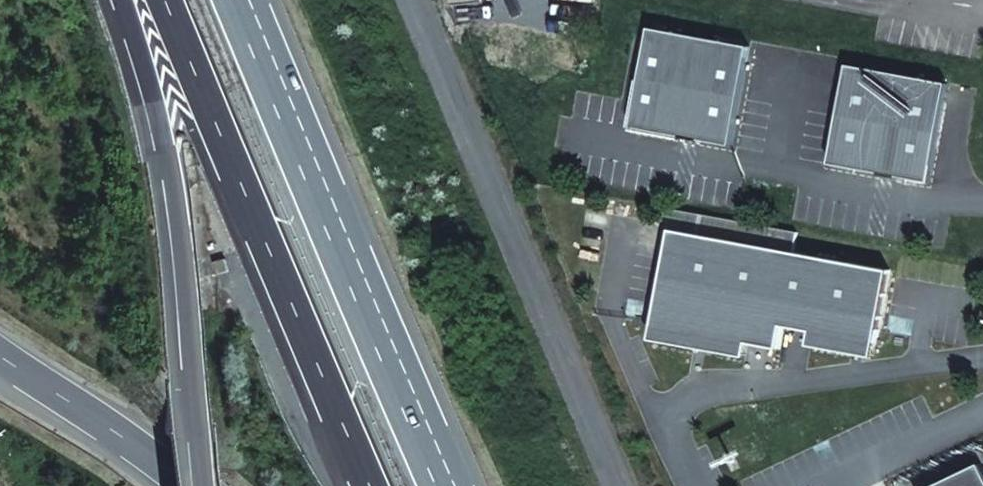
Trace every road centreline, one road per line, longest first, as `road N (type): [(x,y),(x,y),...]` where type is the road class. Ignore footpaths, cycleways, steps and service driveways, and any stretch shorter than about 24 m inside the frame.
road 1 (motorway): [(446,485),(241,0)]
road 2 (motorway): [(169,0),(372,485)]
road 3 (motorway): [(125,0),(164,134),(184,260),(198,485)]
road 4 (motorway): [(0,353),(188,485)]

